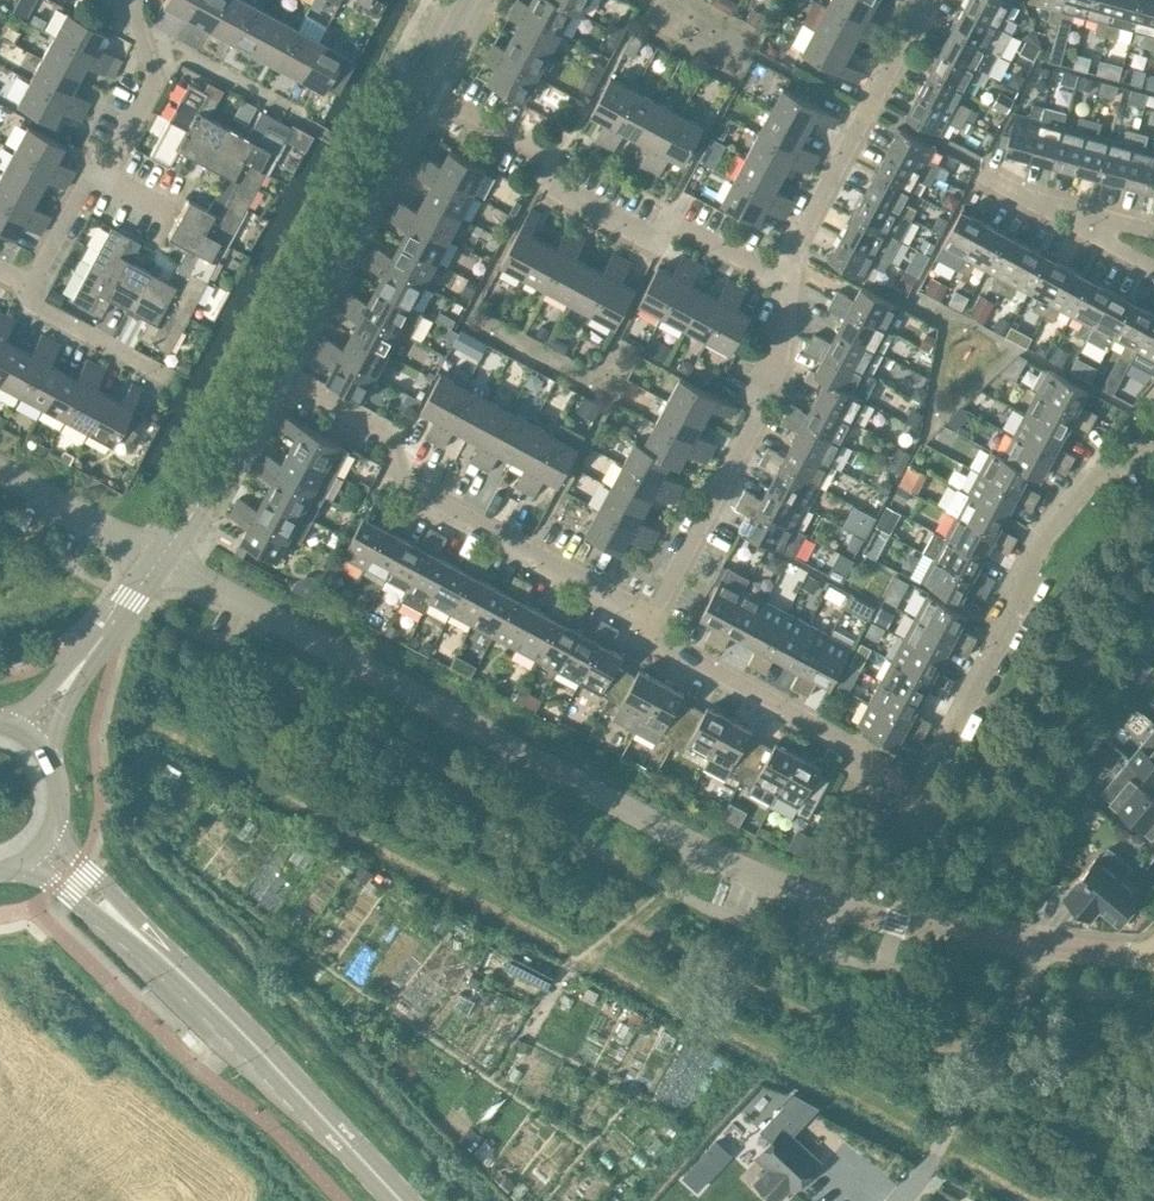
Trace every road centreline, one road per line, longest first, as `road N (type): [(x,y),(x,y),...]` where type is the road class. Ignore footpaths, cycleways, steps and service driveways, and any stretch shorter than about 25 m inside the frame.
road 1 (residential): [(1153,957),(896,922),(784,888),(158,560)]
road 2 (residential): [(1153,452),(1092,483),(1047,536),(921,775),(648,627)]
road 3 (residential): [(648,627),(402,484),(395,439),(280,374)]
road 4 (residential): [(778,276),(675,220),(651,239),(557,185),(531,150),(423,91)]
road 5 (residential): [(648,627),(747,438),(788,301),(778,276)]
road 6 (tertiary): [(399,1200),(160,957)]
road 7 (residential): [(423,91),(280,374)]
road 8 (residential): [(778,276),(925,0)]
road 9 (residential): [(280,374),(158,560)]
road 10 (residential): [(137,32),(308,122)]
road 11 (residential): [(158,560),(0,475)]
road 12 (residential): [(97,176),(111,171),(160,85),(137,32)]
road 13 (tertiary): [(21,863),(160,957)]
road 14 (tertiary): [(160,957),(109,887),(50,835)]
road 15 (residential): [(153,373),(21,296)]
road 16 (residential): [(1153,273),(1021,196)]
road 17 (residential): [(21,296),(97,176)]
road 18 (residential): [(158,560),(75,672)]
road 19 (residential): [(1153,230),(1021,196)]

